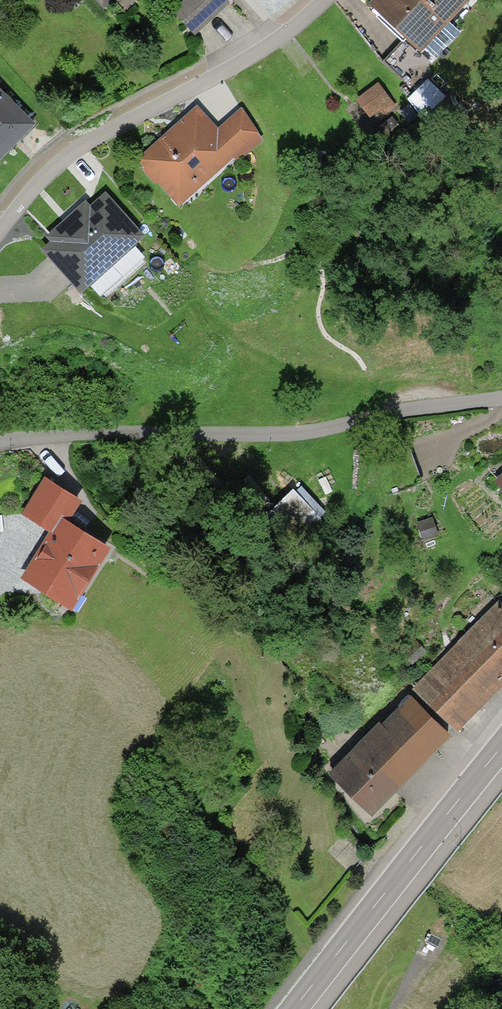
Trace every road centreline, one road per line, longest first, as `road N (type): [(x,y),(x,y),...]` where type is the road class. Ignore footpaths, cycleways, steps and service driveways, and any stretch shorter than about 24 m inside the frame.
road 1 (residential): [(0,442),(293,436),(501,398)]
road 2 (residential): [(0,202),(91,131),(234,56),(315,0)]
road 3 (secondary): [(501,749),(293,1008)]

